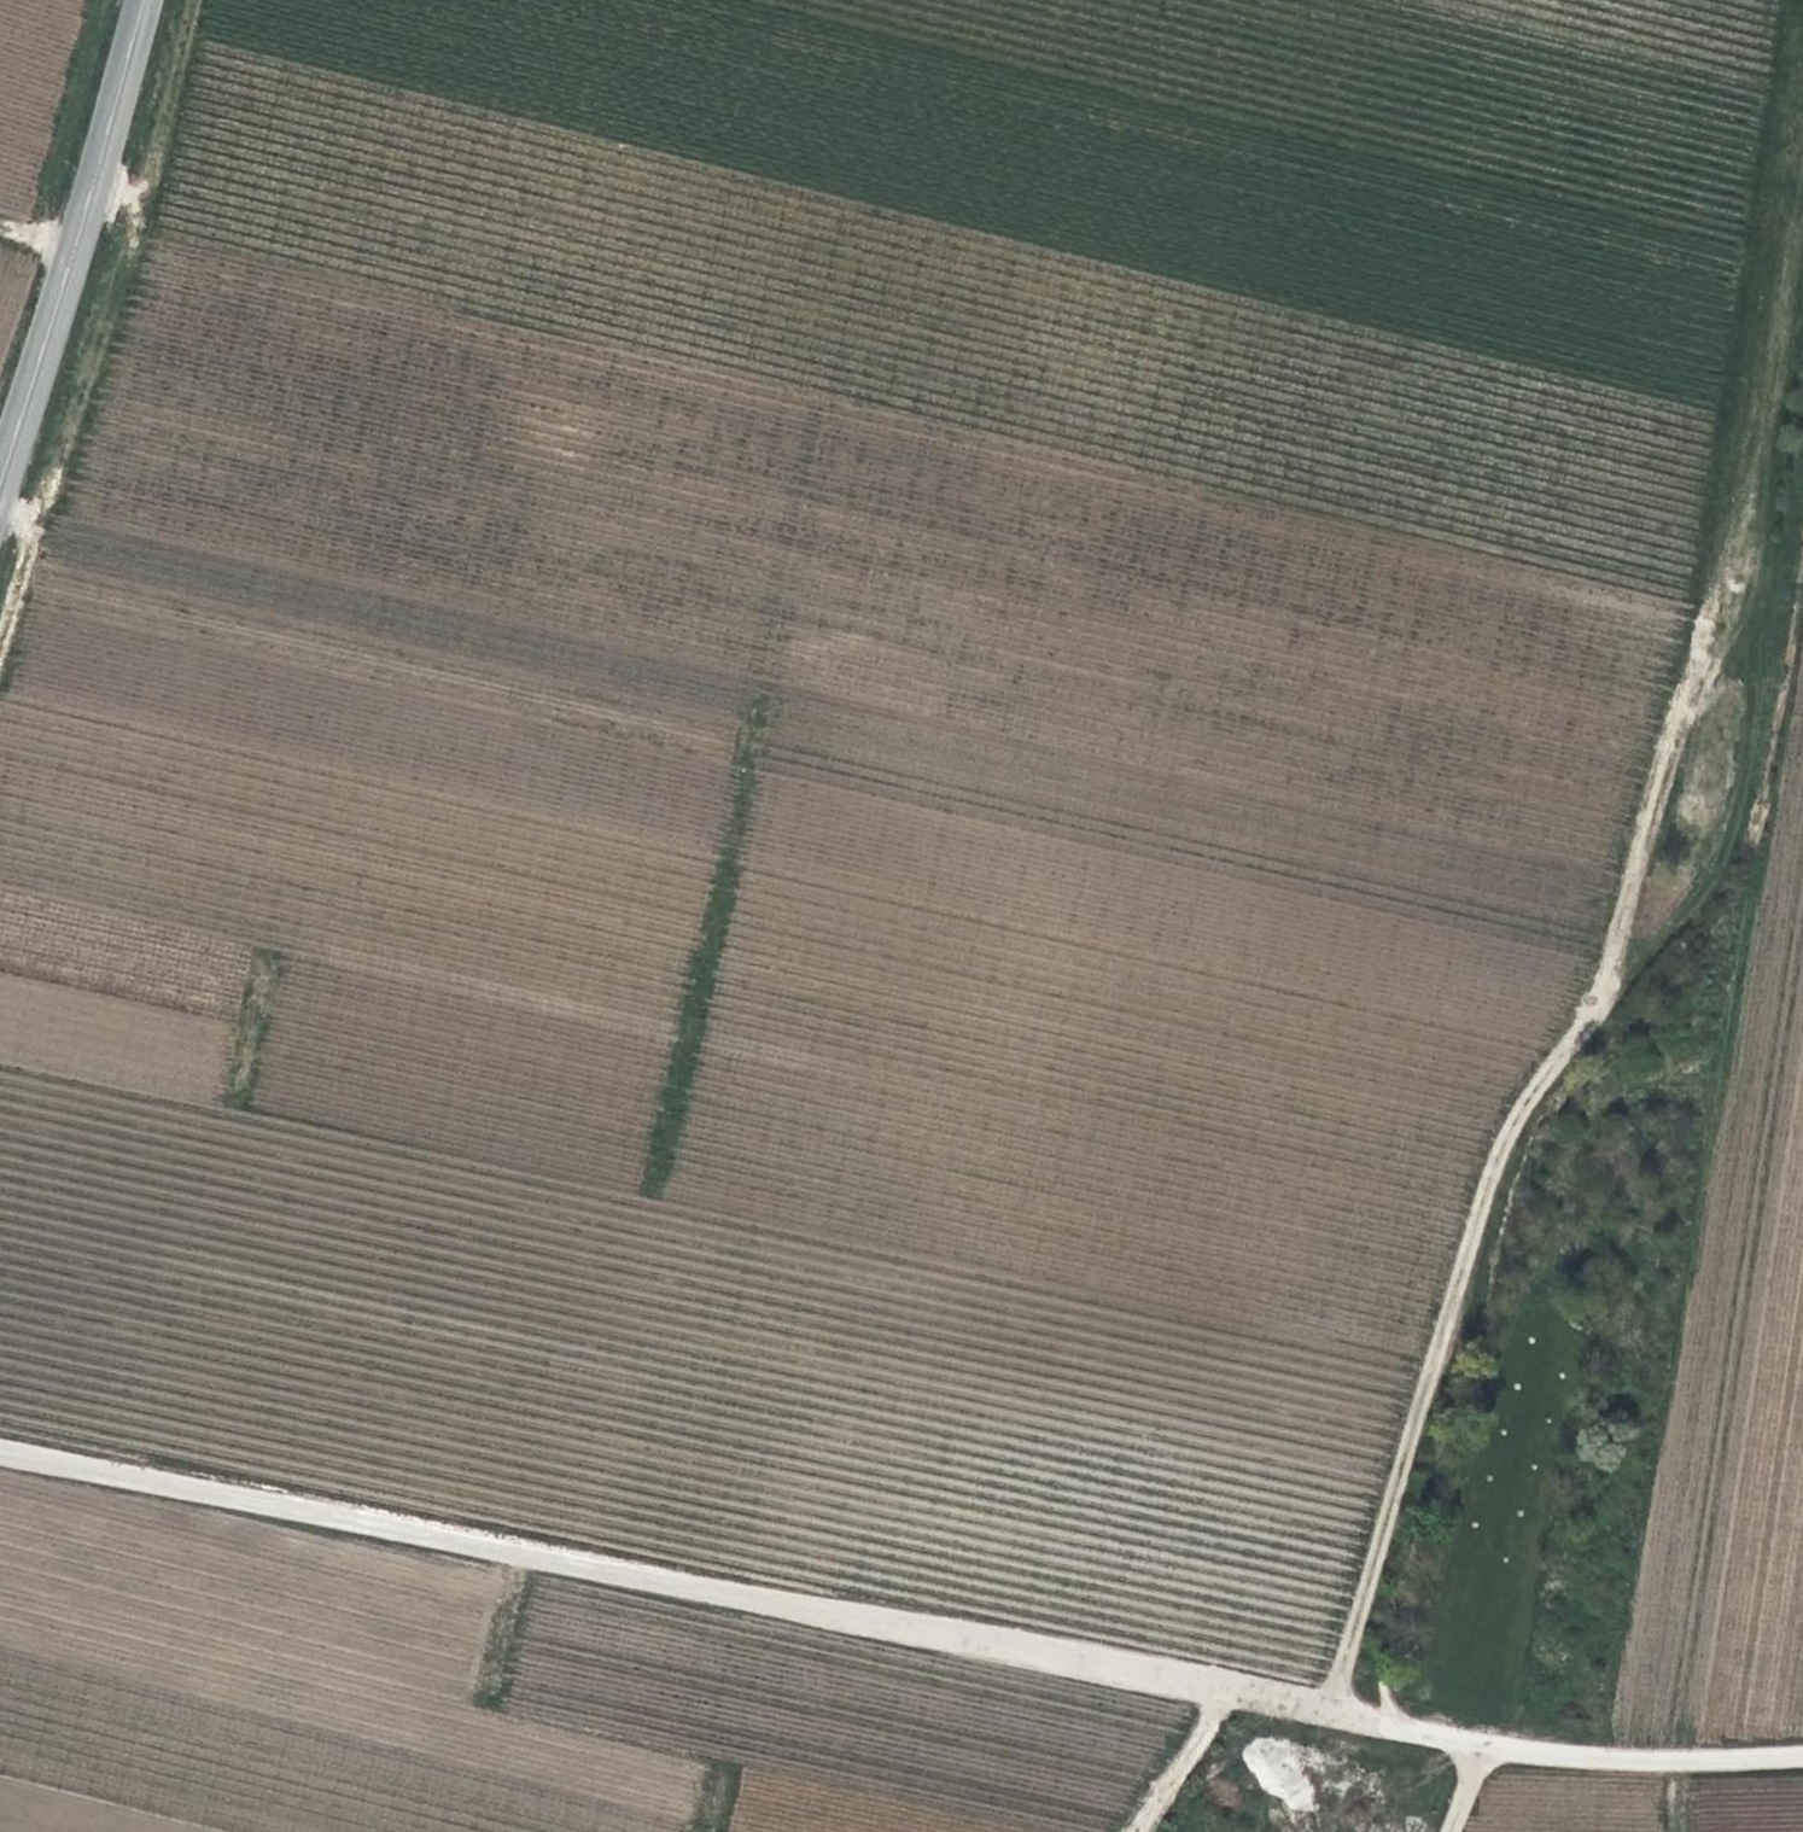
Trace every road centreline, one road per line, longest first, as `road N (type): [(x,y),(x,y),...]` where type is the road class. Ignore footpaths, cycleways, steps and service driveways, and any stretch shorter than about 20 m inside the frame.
road 1 (unclassified): [(0,1455),(417,1523),(1039,1641),(1479,1744),(1673,1762),(1802,1754)]
road 2 (tertiary): [(0,462),(142,0)]
road 3 (track): [(1138,1831),(1234,1686)]
road 4 (track): [(0,641),(30,526),(0,486)]

